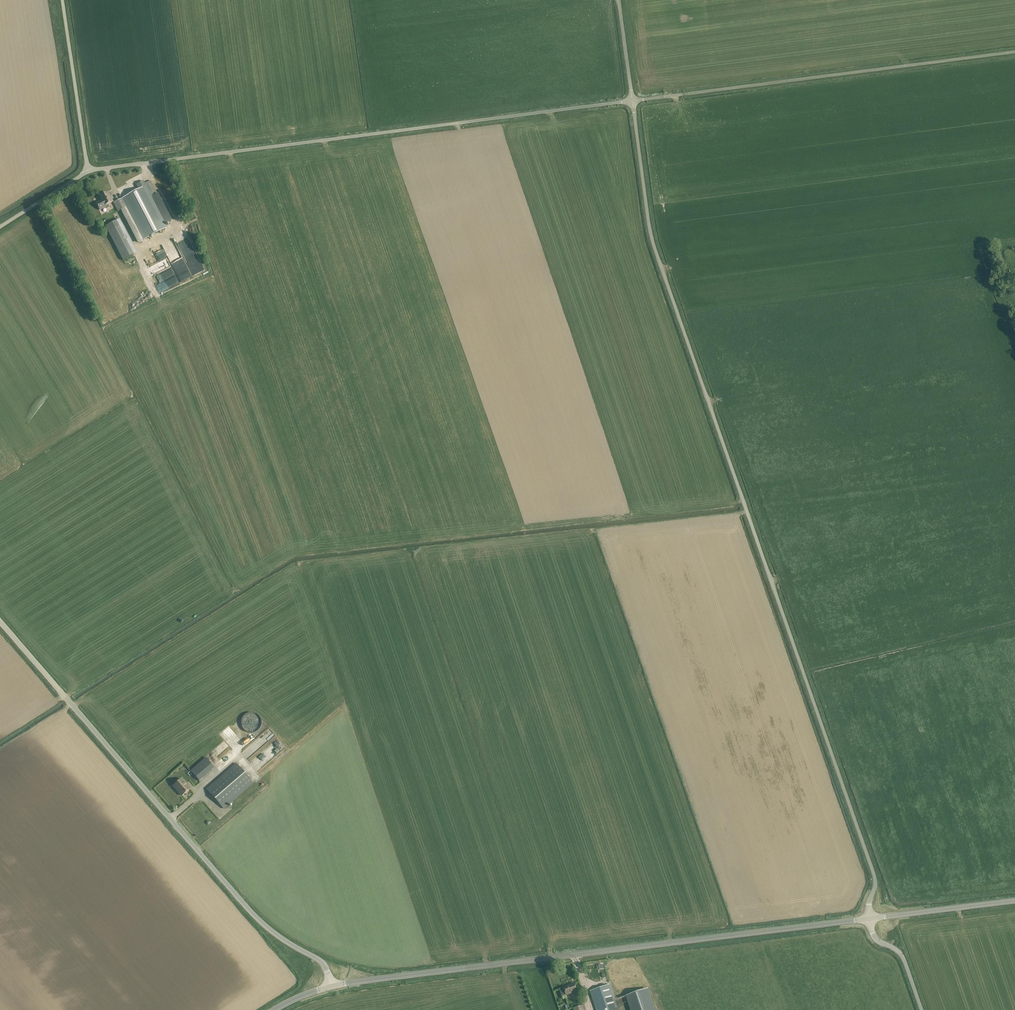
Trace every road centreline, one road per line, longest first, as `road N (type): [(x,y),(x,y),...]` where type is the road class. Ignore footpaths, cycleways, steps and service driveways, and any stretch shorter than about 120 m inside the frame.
road 1 (unclassified): [(869,918),(877,885),(651,244),(633,100)]
road 2 (unclassified): [(87,172),(633,100)]
road 3 (tertiary): [(332,987),(869,918)]
road 4 (unclassified): [(332,987),(325,963),(250,911),(0,621)]
road 5 (unclassified): [(633,100),(1014,51)]
road 6 (unclassified): [(87,172),(61,0)]
road 7 (tertiary): [(869,918),(1014,900)]

